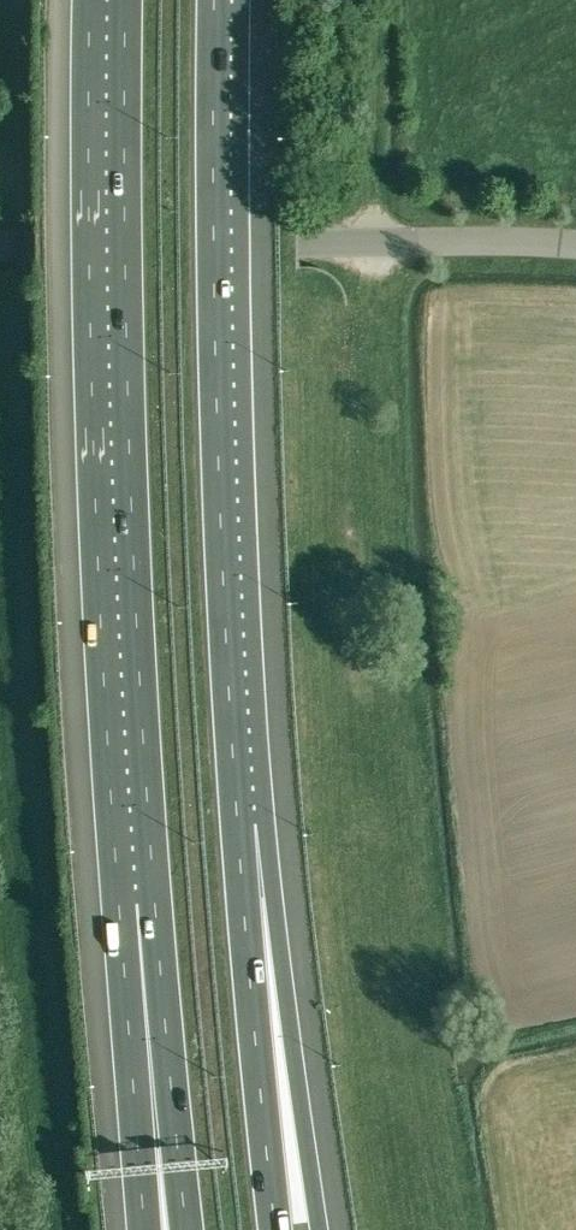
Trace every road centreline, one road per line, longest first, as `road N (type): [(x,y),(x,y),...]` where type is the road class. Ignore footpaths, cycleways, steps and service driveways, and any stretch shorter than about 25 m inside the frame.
road 1 (motorway): [(122,0),(123,299),(139,698),(156,899)]
road 2 (motorway): [(238,831),(220,533),(216,0)]
road 3 (unclassified): [(575,245),(0,245)]
road 4 (motorway): [(318,1229),(279,937),(238,831)]
road 5 (motorway): [(273,1229),(238,831)]
road 6 (motorway): [(156,899),(192,1229)]
road 7 (motorway): [(156,899),(155,1229)]

